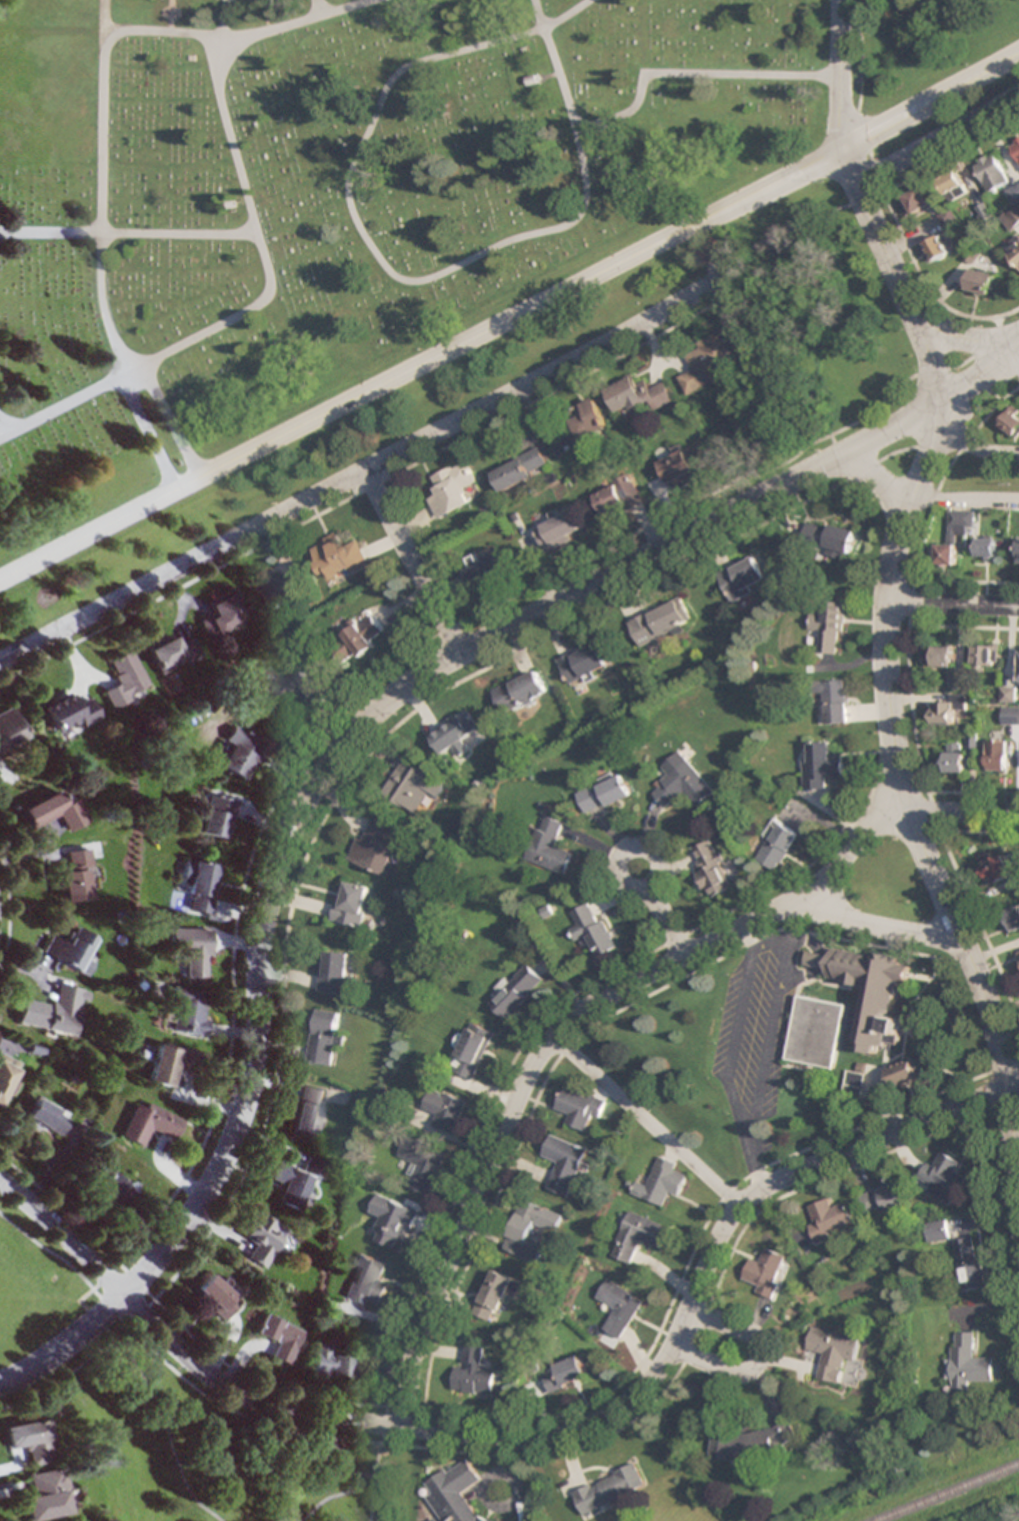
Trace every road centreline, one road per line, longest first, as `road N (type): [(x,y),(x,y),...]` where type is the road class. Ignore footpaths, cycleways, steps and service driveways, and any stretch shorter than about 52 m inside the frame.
road 1 (residential): [(983,379),(477,644),(412,683),(351,738),(304,806),(275,880),(265,919),(257,1064),(235,1139),(184,1227),(126,1294)]
road 2 (residential): [(1018,1085),(772,1184),(739,1206),(664,1361),(639,1394),(599,1422),(535,1439),(313,1417),(223,1382),(0,1179)]
road 3 (tertiary): [(0,583),(810,170),(1018,52)]
road 4 (residential): [(1018,814),(877,814),(825,884),(595,1006),(555,1039),(535,1065),(421,1334),(406,1428)]
road 5 (residential): [(983,379),(948,426),(904,527),(890,601),(889,706),(914,828),(1001,1048),(1018,1204)]
road 6 (residential): [(727,278),(0,663)]
road 7 (residential): [(945,433),(931,354),(842,152)]
road 8 (residential): [(739,1206),(555,1039)]
road 9 (residential): [(462,653),(367,470)]
road 10 (residential): [(673,1343),(738,1373),(757,1363),(752,1336),(689,1309)]
road 11 (residential): [(1018,96),(857,184)]
road 12 (residential): [(964,943),(788,906)]
road 13 (residential): [(126,1294),(38,1366),(0,1383)]
road 14 (residential): [(842,0),(842,152)]
road 15 (residential): [(1018,605),(890,601)]
road 16 (residential): [(1018,355),(961,338),(907,300)]
road 17 (residential): [(654,885),(658,857),(632,849),(621,875),(635,888),(654,885)]

